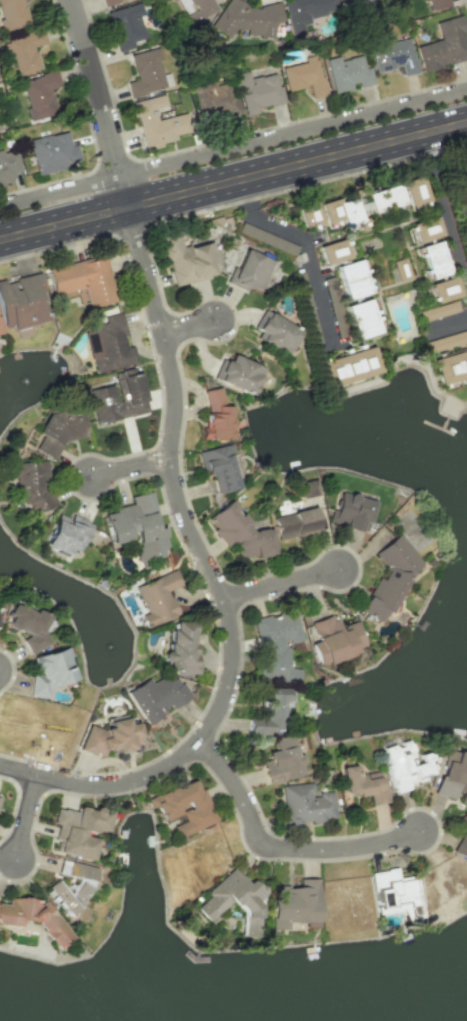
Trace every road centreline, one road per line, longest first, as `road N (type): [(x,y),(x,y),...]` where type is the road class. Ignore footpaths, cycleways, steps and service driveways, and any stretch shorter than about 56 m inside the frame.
road 1 (residential): [(127,206),(171,374),(171,482),(232,619),(231,684),(200,742),(145,778),(80,784),(0,764)]
road 2 (residential): [(466,86),(0,205)]
road 3 (tertiary): [(127,206),(466,123)]
road 4 (residential): [(200,742),(234,778),(263,845),(358,849),(423,833)]
road 5 (residential): [(73,0),(127,206)]
road 6 (tertiary): [(0,240),(127,206)]
road 7 (residential): [(225,597),(343,568)]

